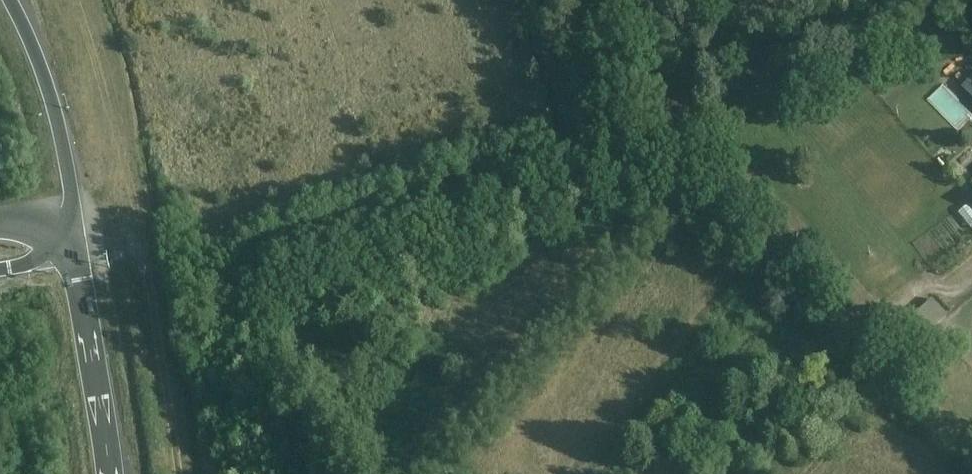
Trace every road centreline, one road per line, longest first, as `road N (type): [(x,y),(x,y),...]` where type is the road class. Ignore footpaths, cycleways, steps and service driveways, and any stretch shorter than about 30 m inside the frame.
road 1 (motorway): [(112,473),(74,233)]
road 2 (motorway): [(74,233),(40,67),(12,0)]

